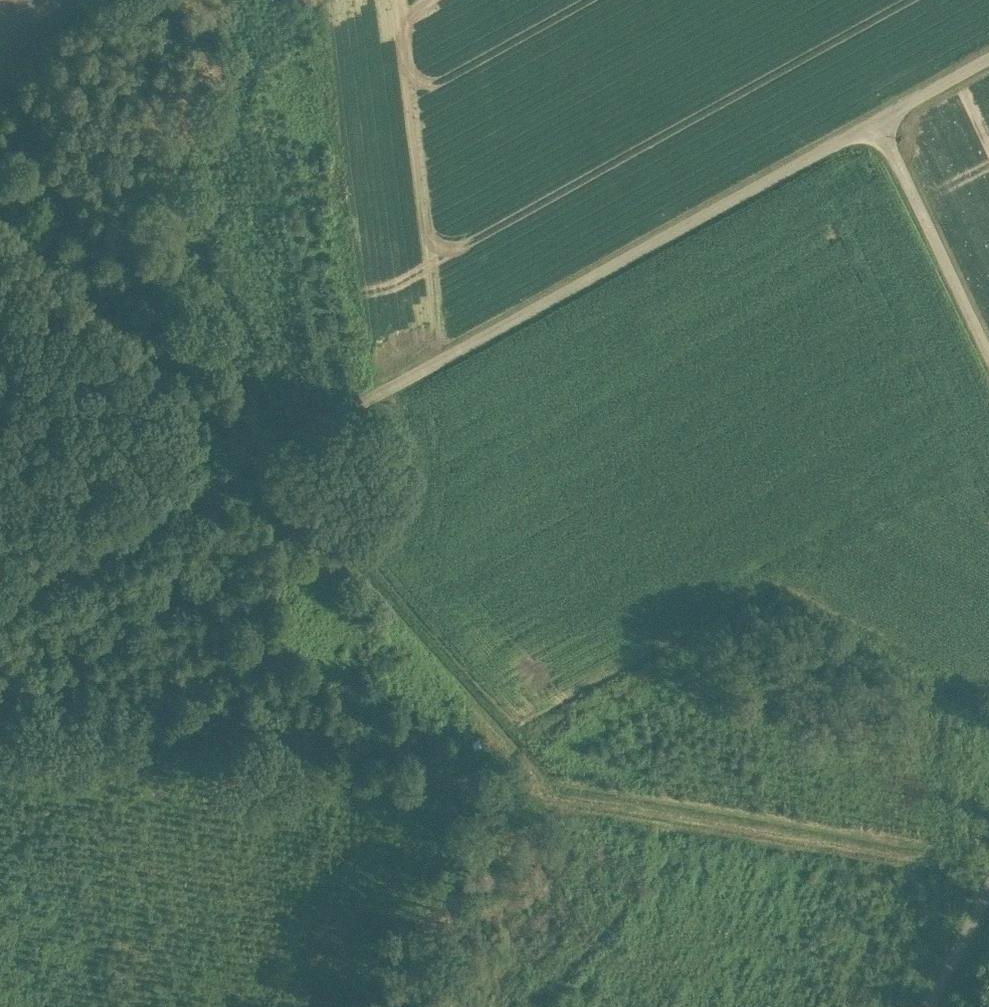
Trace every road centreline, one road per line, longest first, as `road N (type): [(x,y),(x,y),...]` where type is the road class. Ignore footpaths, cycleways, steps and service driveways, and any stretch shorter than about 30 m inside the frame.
road 1 (track): [(883,126),(0,603)]
road 2 (track): [(988,345),(883,126)]
road 3 (track): [(988,68),(883,126)]

